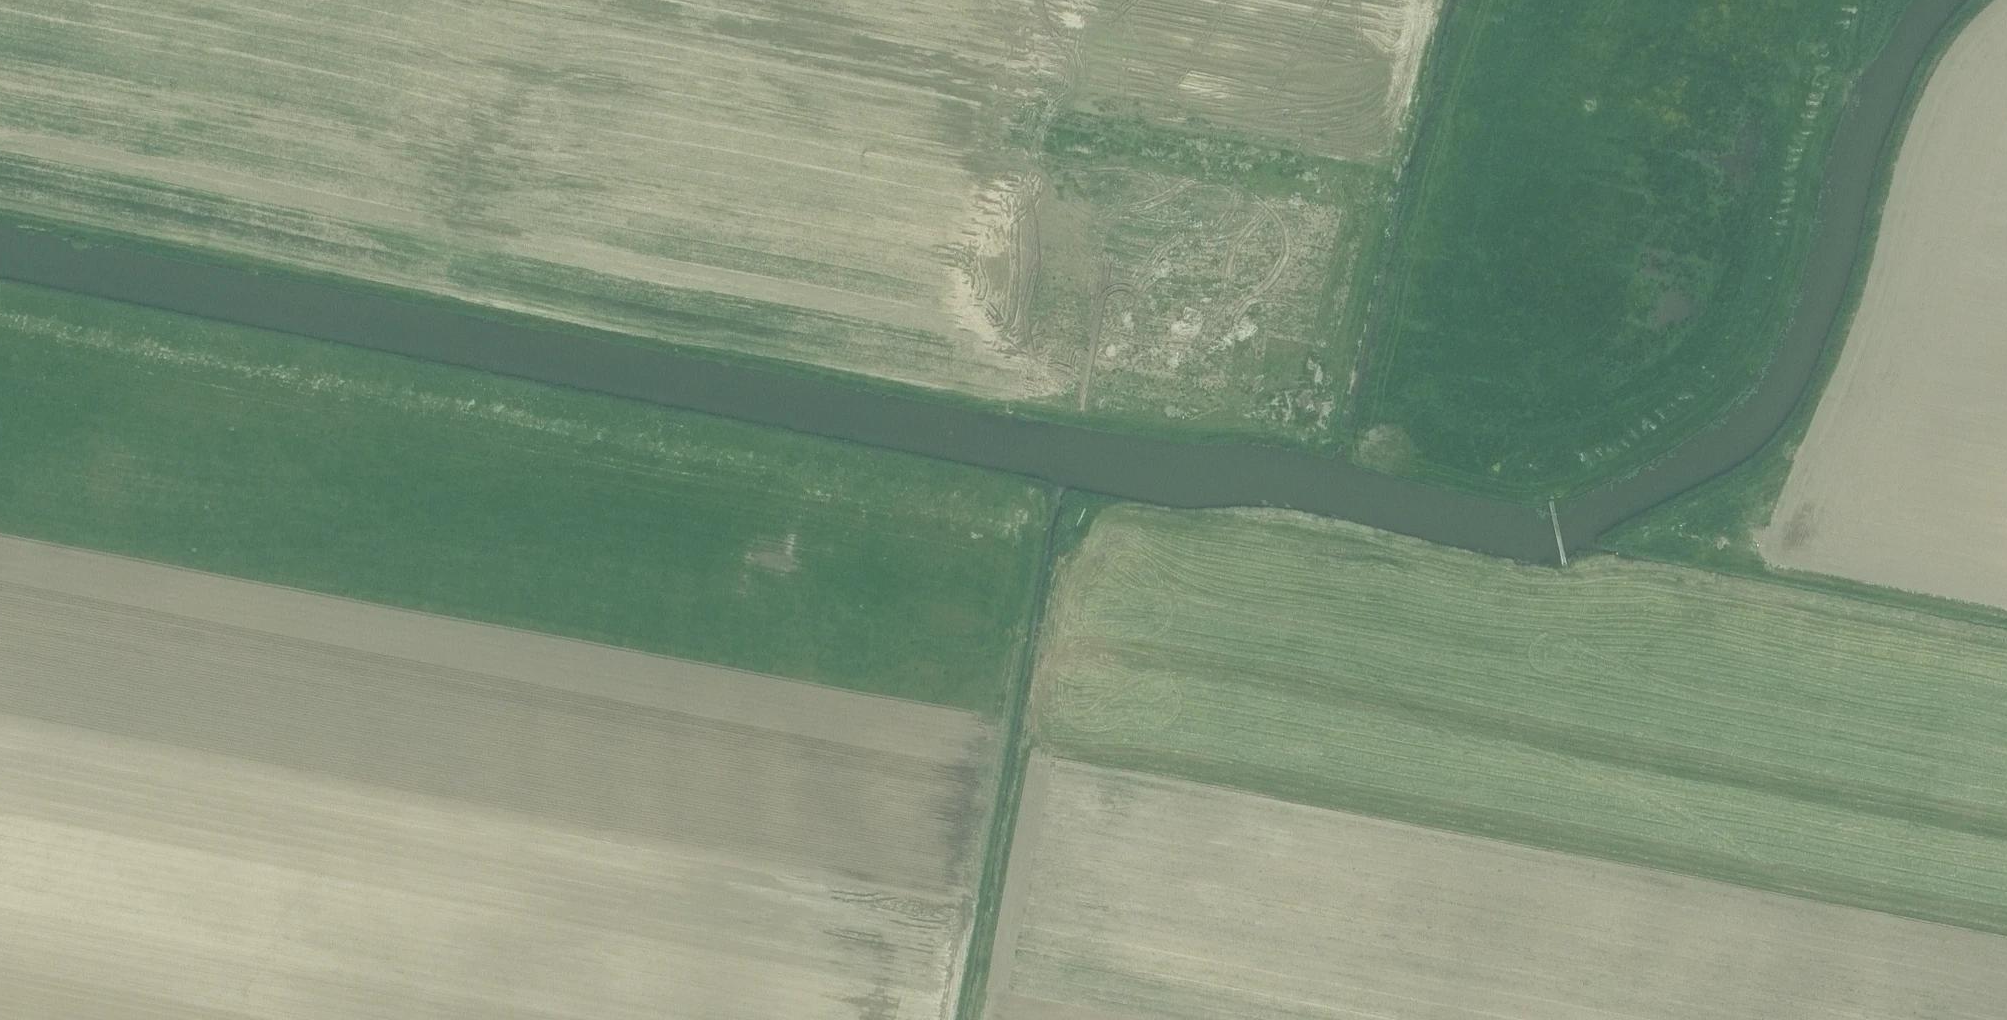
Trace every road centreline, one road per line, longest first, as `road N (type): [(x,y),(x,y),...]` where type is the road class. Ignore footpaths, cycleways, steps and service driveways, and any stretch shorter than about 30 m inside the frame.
road 1 (track): [(947,1019),(973,878)]

